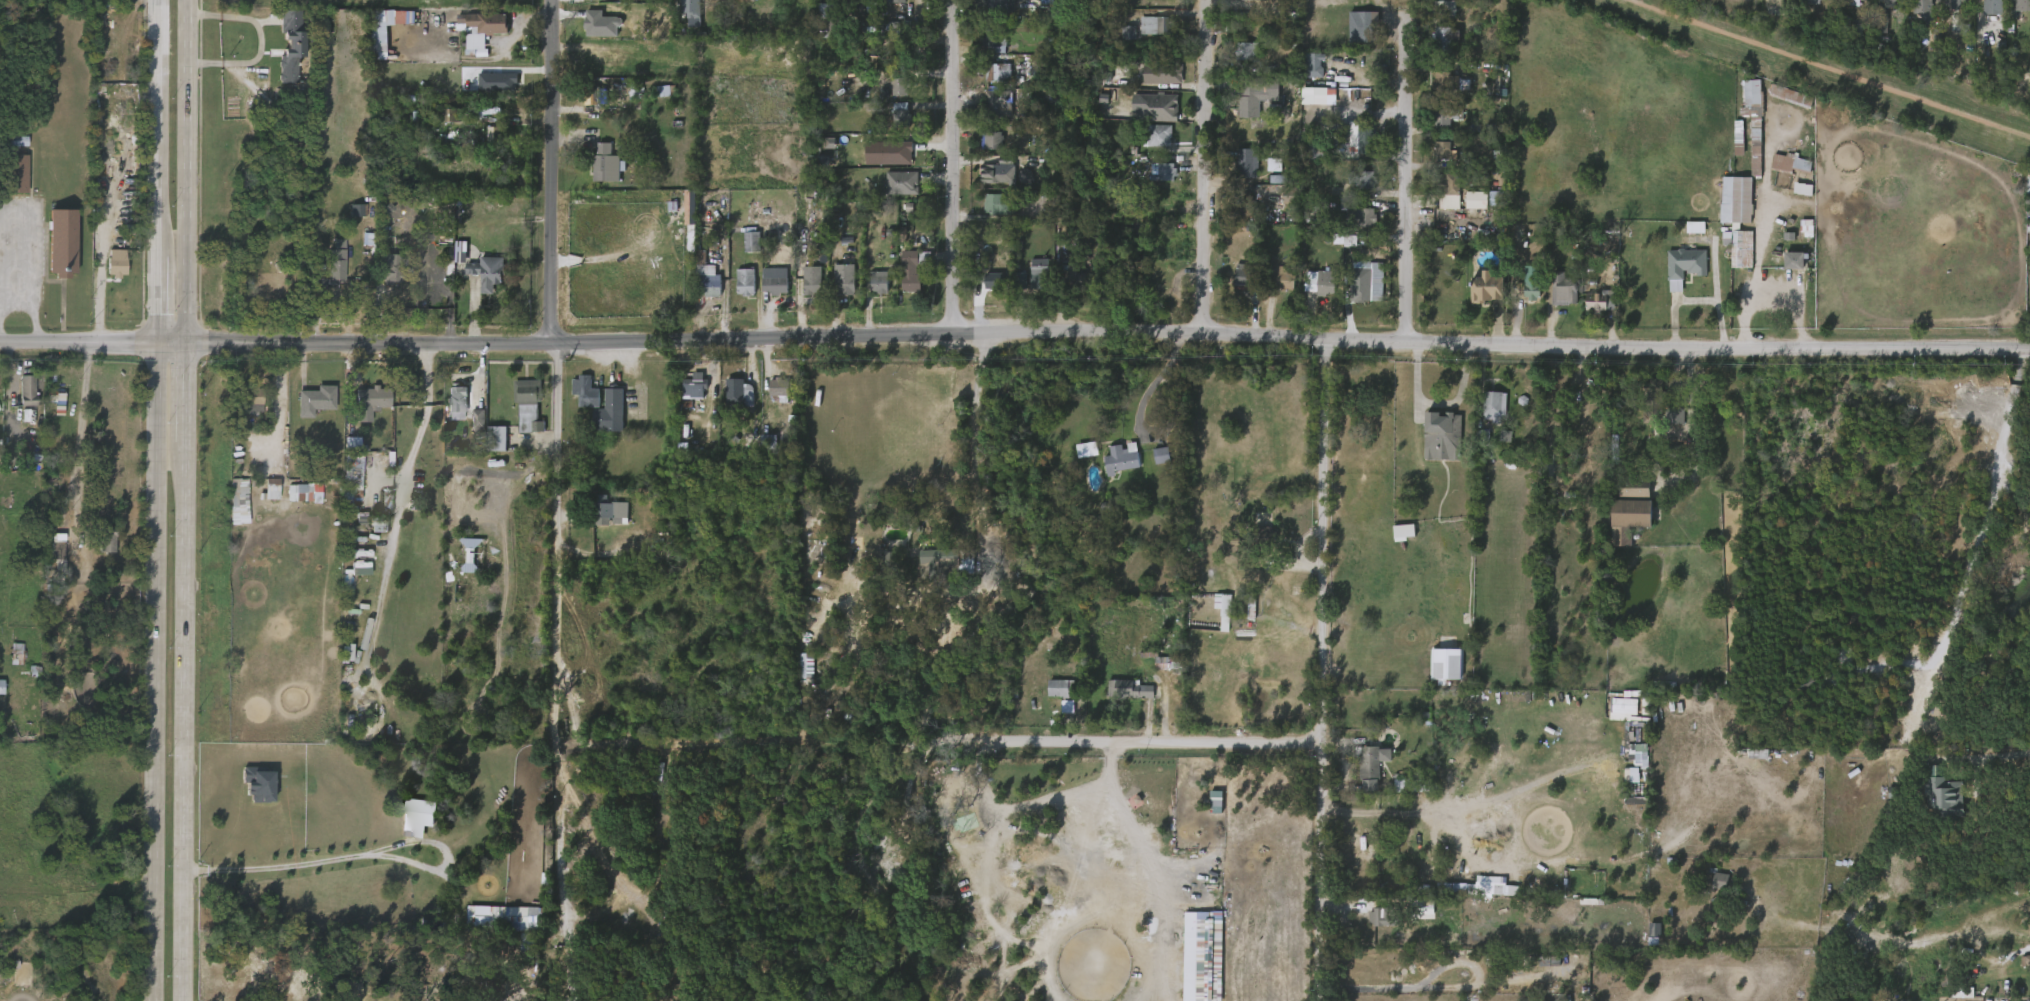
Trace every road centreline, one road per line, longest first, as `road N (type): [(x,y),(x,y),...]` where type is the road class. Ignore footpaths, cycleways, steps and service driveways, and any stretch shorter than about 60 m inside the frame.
road 1 (tertiary): [(0,341),(1131,331),(1413,345),(2029,350)]
road 2 (residential): [(555,747),(1326,746)]
road 3 (residential): [(557,0),(555,747)]
road 4 (secondary): [(184,1000),(184,339)]
road 5 (residential): [(1329,340),(1321,1000)]
road 6 (secondary): [(157,340),(155,1000)]
road 7 (secondary): [(161,0),(157,340)]
road 8 (secondary): [(184,339),(191,0)]
road 9 (residential): [(957,0),(960,333)]
road 10 (residential): [(1205,0),(1205,333)]
road 11 (residential): [(1411,32),(1413,345)]
road 12 (residential): [(555,747),(564,788),(563,892)]

